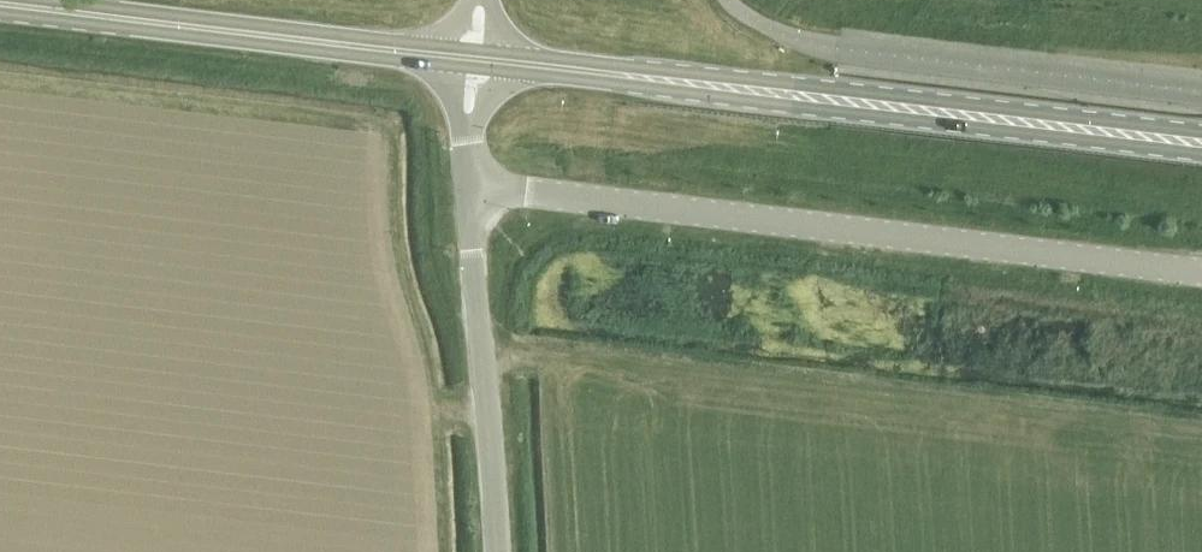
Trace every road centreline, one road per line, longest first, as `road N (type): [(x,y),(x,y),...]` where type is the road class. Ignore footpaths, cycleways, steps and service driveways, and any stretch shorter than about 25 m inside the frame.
road 1 (unclassified): [(473,186),(1201,275)]
road 2 (primary): [(1201,144),(476,59)]
road 3 (primary): [(476,59),(0,4)]
road 4 (unclassified): [(473,186),(495,551)]
road 5 (unclassified): [(473,186),(476,59)]

